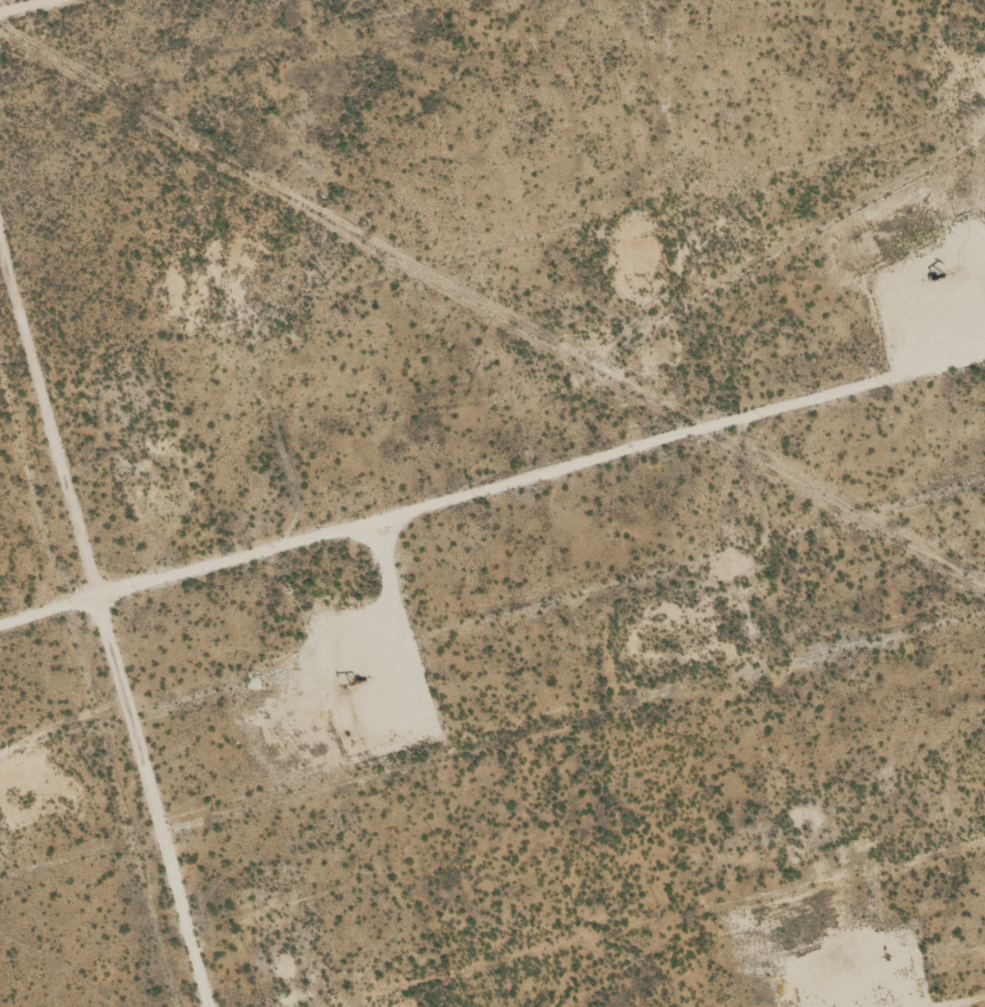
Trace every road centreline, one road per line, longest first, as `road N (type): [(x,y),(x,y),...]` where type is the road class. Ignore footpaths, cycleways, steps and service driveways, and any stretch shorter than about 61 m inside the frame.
road 1 (track): [(41,654),(984,387)]
road 2 (track): [(164,1006),(41,654),(0,503)]
road 3 (track): [(0,61),(222,0)]

